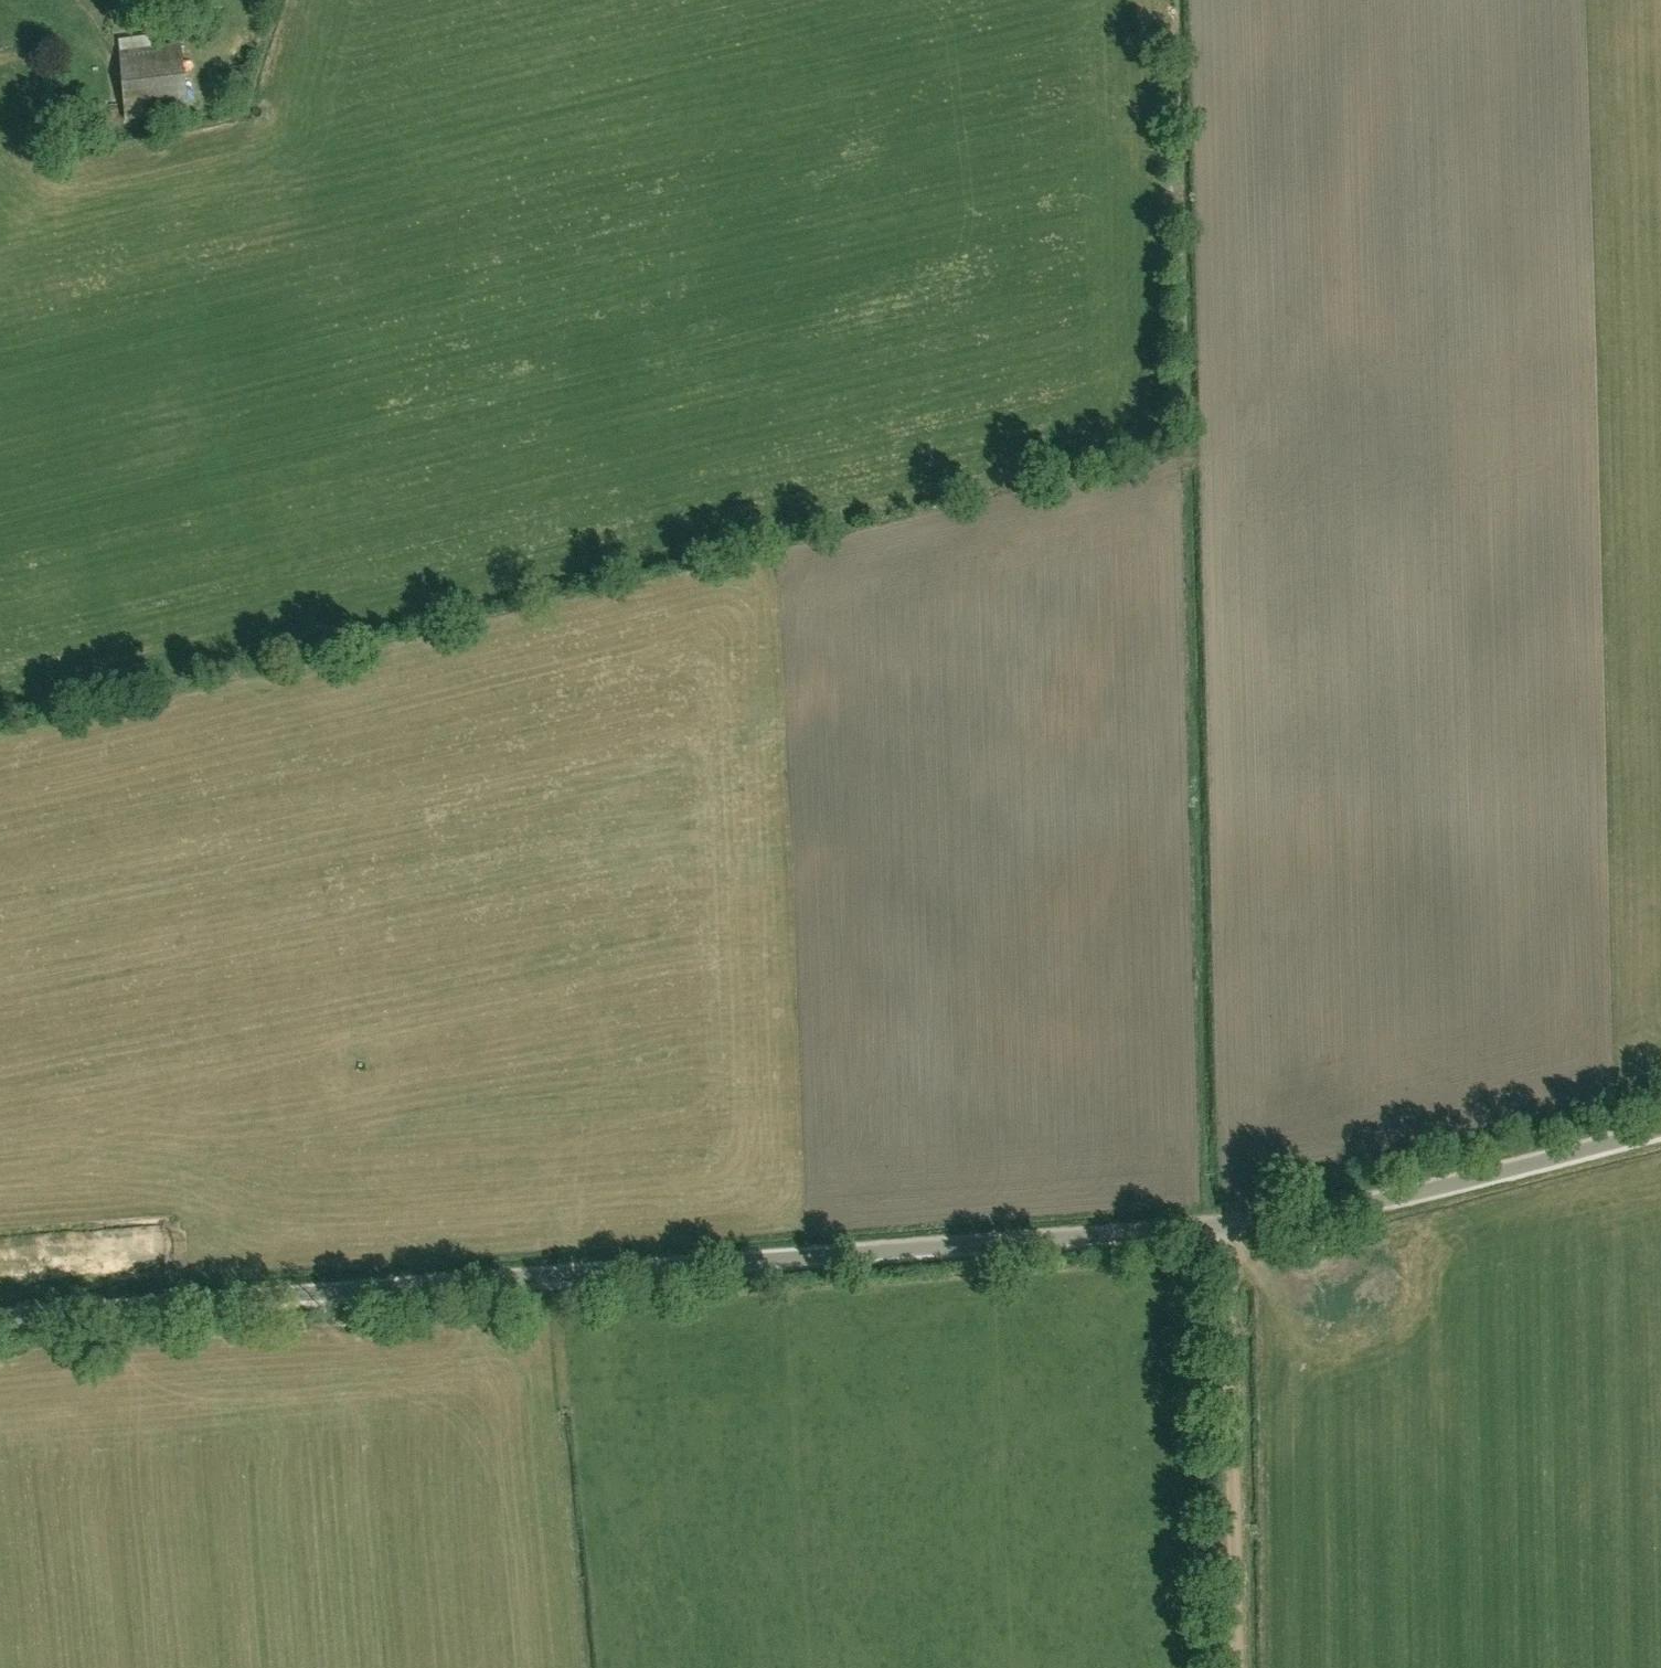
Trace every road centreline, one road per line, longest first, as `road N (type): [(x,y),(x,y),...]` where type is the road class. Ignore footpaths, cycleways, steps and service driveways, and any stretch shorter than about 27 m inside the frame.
road 1 (unclassified): [(0,1326),(459,1276),(1267,1222),(1415,1200),(1660,1136)]
road 2 (track): [(1238,1667),(1227,1226)]

